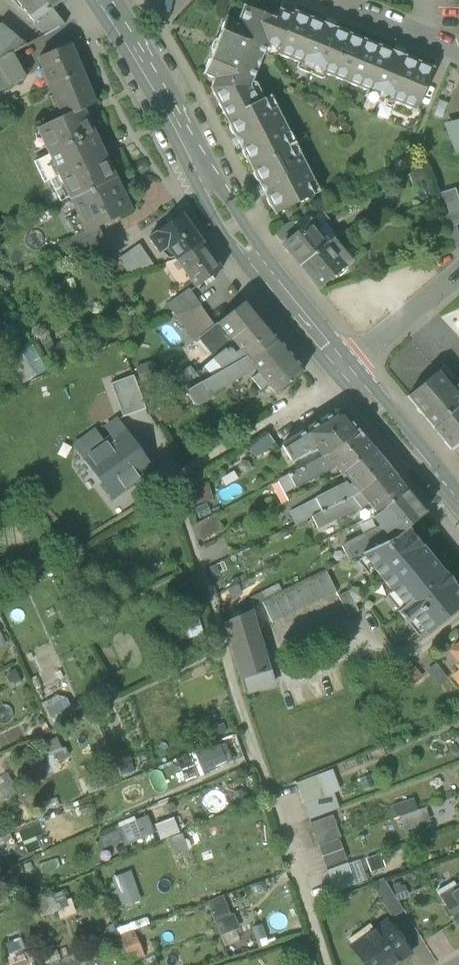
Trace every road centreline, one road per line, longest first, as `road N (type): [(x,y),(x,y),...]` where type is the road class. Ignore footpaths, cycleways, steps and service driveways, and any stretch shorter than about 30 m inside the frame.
road 1 (track): [(170,484),(328,964)]
road 2 (secondary): [(104,0),(233,227),(344,368)]
road 3 (track): [(170,484),(318,393),(344,368)]
road 4 (secondary): [(344,368),(458,501)]
road 5 (residential): [(458,274),(344,368)]
road 6 (residential): [(458,56),(336,0)]

